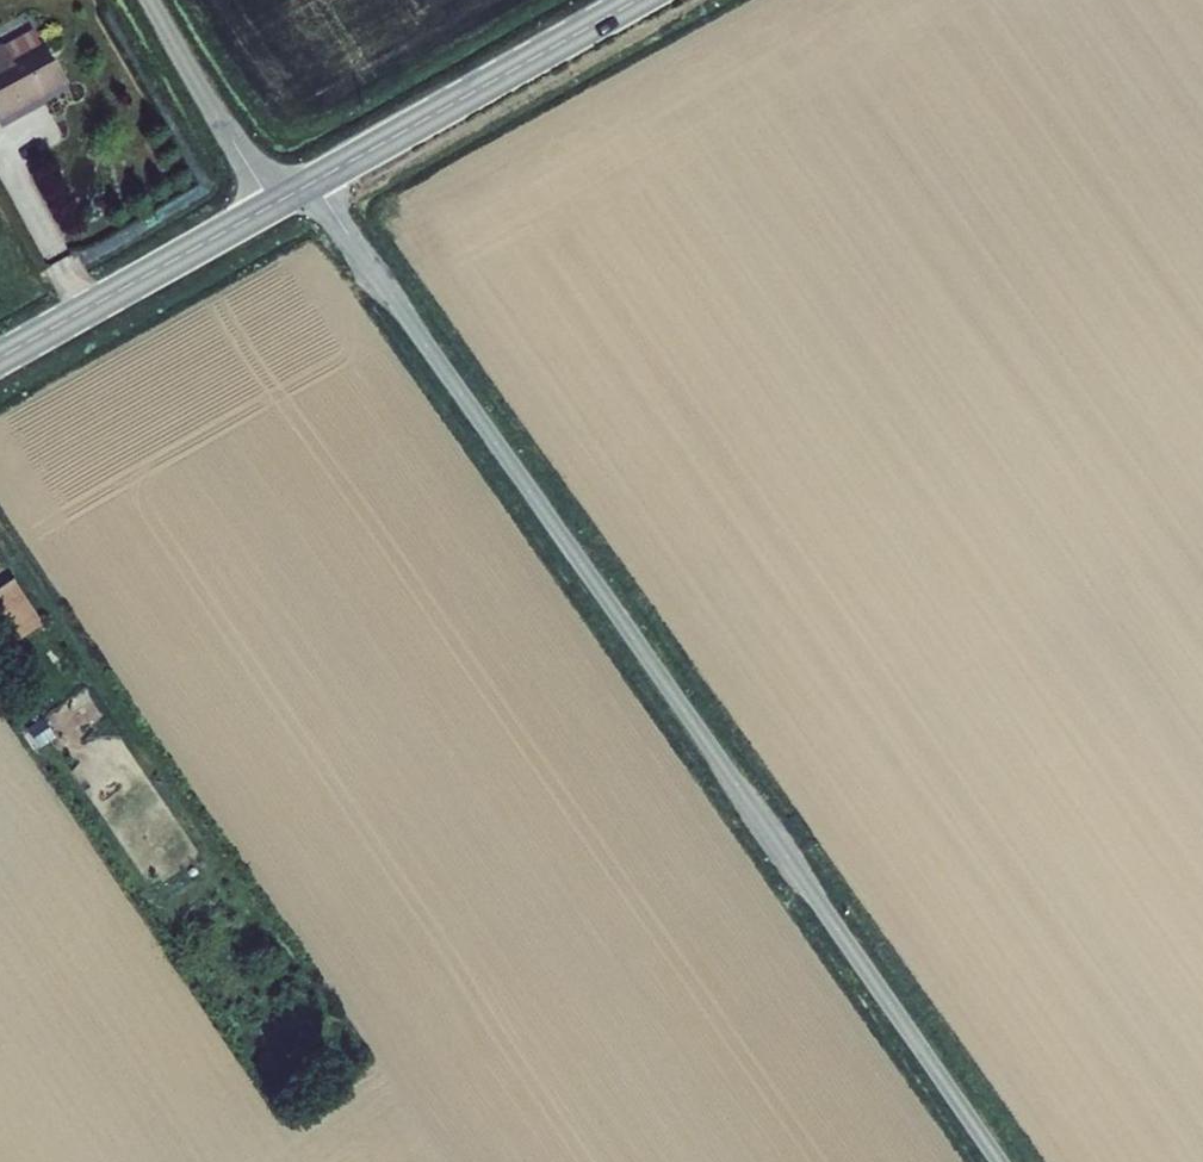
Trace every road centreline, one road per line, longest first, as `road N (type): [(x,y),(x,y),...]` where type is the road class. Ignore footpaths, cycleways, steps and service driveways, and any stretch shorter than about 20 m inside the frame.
road 1 (unclassified): [(311,184),(999,1161)]
road 2 (tertiary): [(636,0),(311,184)]
road 3 (tertiary): [(272,206),(0,359)]
road 4 (unclassified): [(152,0),(272,206)]

